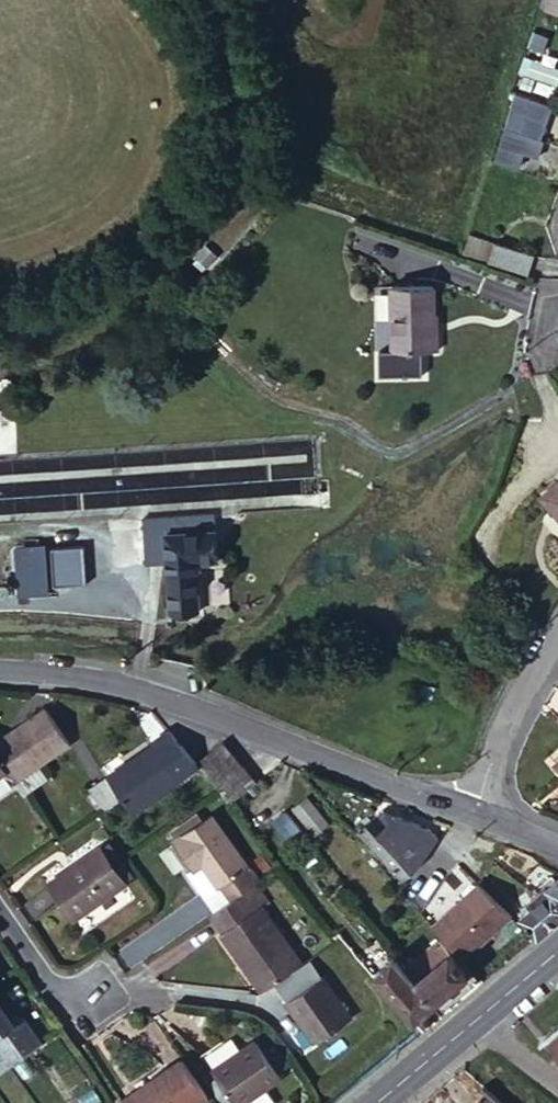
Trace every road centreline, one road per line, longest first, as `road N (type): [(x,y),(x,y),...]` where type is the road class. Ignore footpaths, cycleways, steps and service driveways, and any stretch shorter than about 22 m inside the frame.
road 1 (residential): [(467,805),(170,694),(48,669),(0,668)]
road 2 (secondary): [(557,954),(377,1102)]
road 3 (residential): [(557,628),(504,715),(467,805)]

